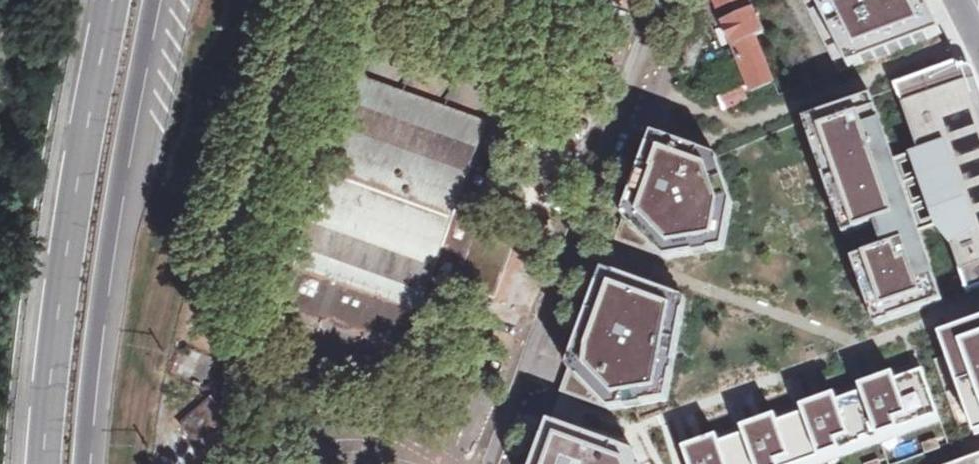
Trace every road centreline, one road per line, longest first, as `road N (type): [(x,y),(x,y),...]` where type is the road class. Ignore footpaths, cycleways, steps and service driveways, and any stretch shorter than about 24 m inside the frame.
road 1 (unclassified): [(665,0),(485,463)]
road 2 (trunk): [(82,463),(87,369),(150,0)]
road 3 (trunk): [(106,0),(79,132),(41,463)]
road 4 (track): [(204,344),(304,0)]

